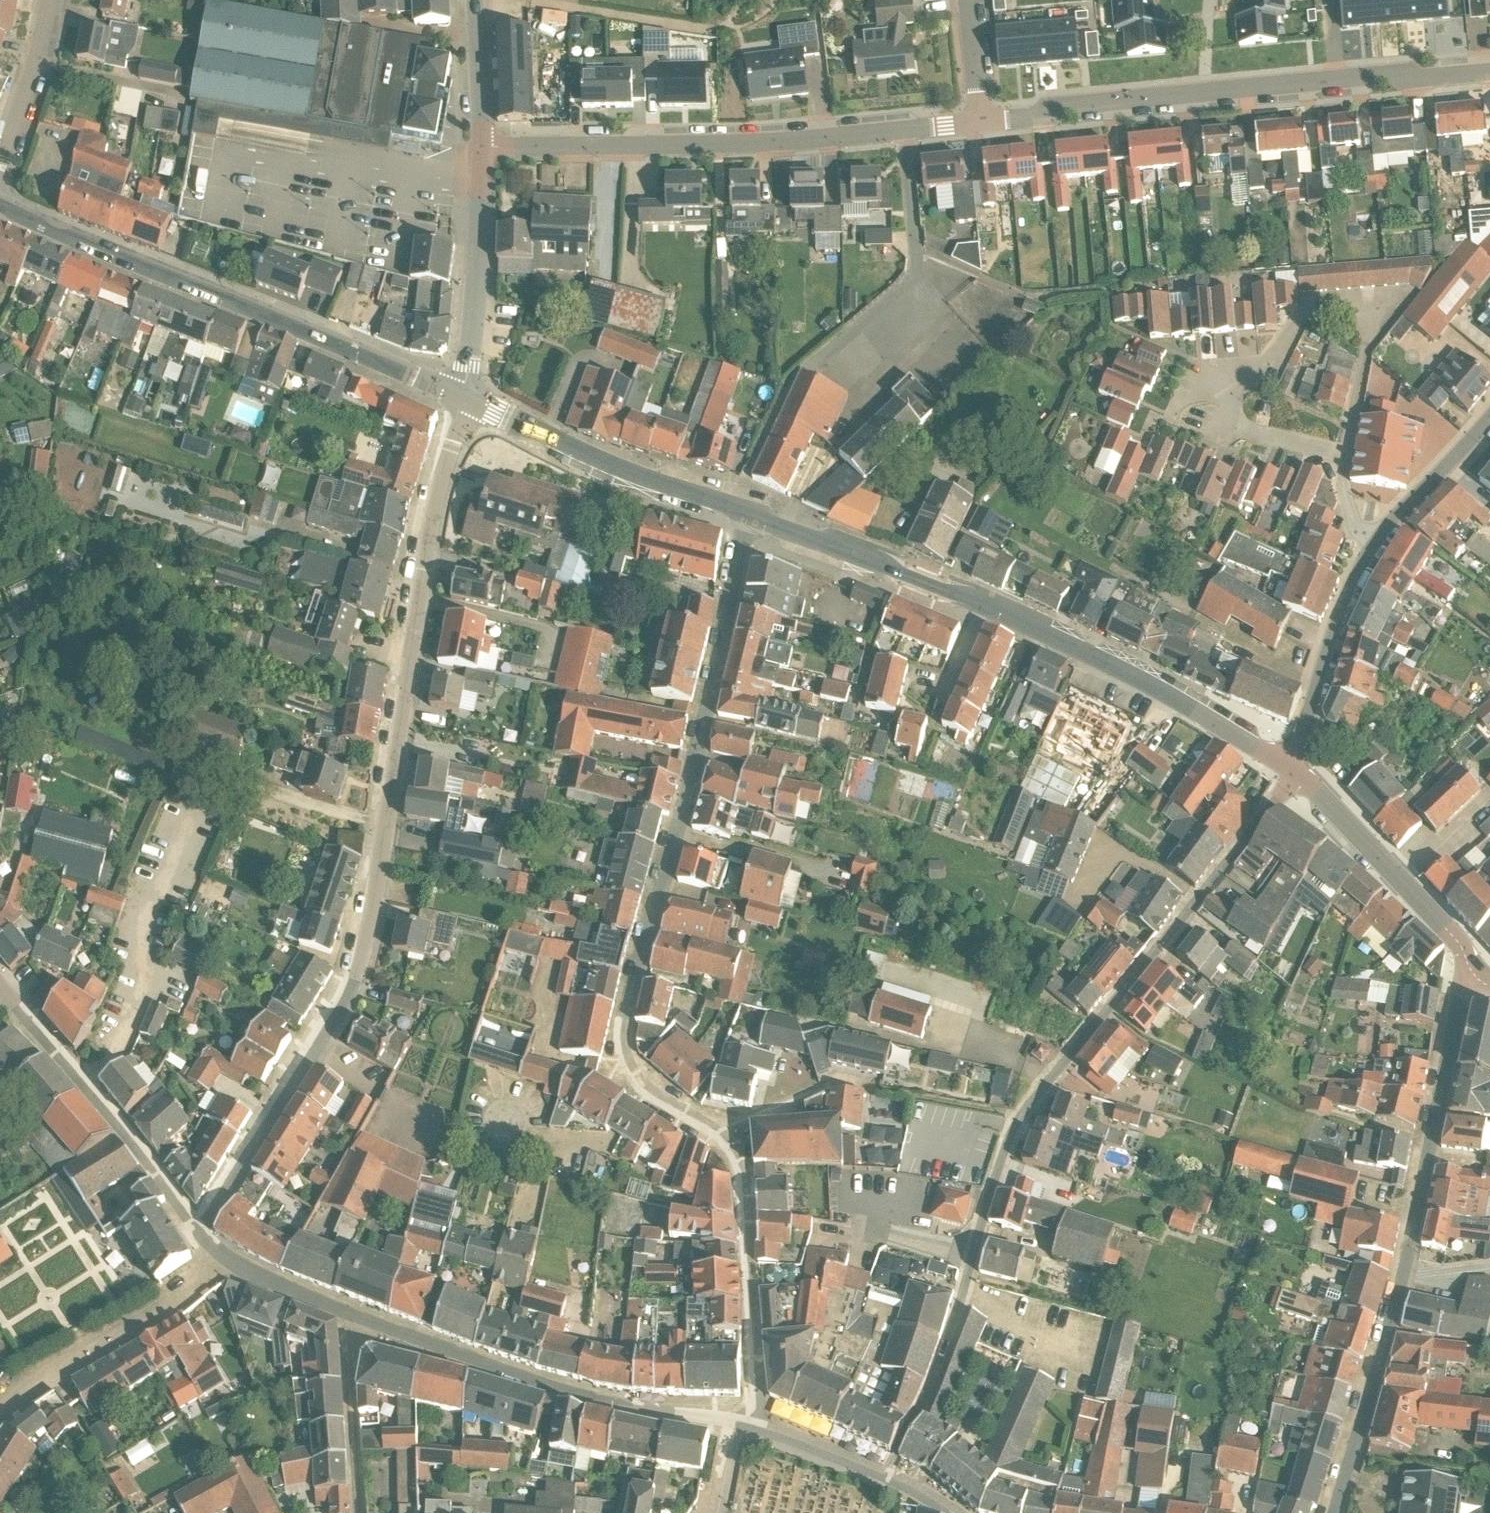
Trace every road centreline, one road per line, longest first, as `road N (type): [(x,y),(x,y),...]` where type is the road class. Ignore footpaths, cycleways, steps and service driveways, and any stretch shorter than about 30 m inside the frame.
road 1 (residential): [(752,1424),(758,1390),(741,1170),(717,1134),(642,1087),(623,1042),(751,518)]
road 2 (residential): [(199,1227),(355,978),(432,511),(466,395)]
road 3 (residential): [(887,1474),(934,1377),(1010,1136),(1291,783),(1293,769)]
road 4 (secondary): [(1293,769),(1083,651),(751,518)]
road 5 (residential): [(979,121),(1489,70)]
road 6 (secondary): [(466,395),(0,200)]
road 7 (residential): [(479,150),(776,139),(979,121)]
road 8 (residential): [(731,1421),(574,1392),(348,1316)]
road 9 (residential): [(1347,453),(1254,435),(1237,424),(1227,398),(1309,304),(1333,301),(1366,316),(1367,351)]
road 10 (residential): [(199,1227),(0,983)]
road 11 (secondary): [(751,518),(466,395)]
road 12 (residential): [(1404,1270),(1459,999),(1475,972)]
road 13 (secondary): [(1475,972),(1458,942),(1293,769)]
road 14 (residential): [(0,1412),(14,1395),(224,1263)]
road 15 (residential): [(1334,1512),(1404,1270)]
road 16 (tertiary): [(466,395),(479,150)]
road 17 (residential): [(1293,769),(1363,571),(1378,550)]
road 18 (residential): [(357,1512),(348,1316)]
road 19 (residential): [(0,170),(50,0)]
road 20 (residential): [(1378,550),(1489,414)]
road 21 (tertiary): [(479,150),(471,0)]
road 22 (residential): [(752,1424),(887,1474)]
road 23 (residential): [(348,1316),(224,1263)]
road 24 (residential): [(979,121),(968,0)]

